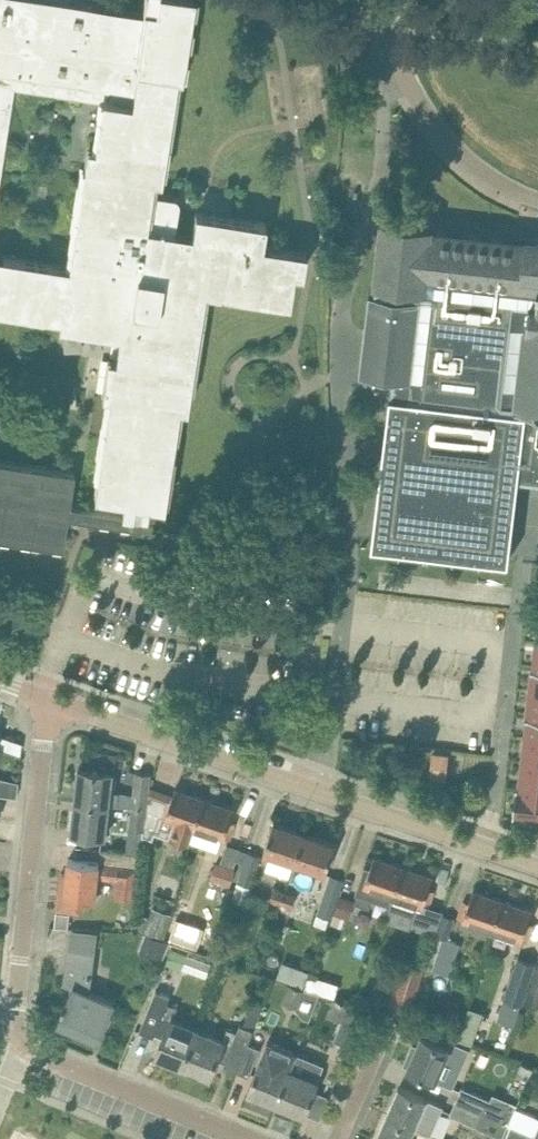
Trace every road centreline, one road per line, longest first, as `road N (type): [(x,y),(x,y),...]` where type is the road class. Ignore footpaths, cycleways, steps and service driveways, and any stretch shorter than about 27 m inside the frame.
road 1 (residential): [(250,1138),(17,1039),(47,698)]
road 2 (unclassified): [(490,845),(47,698)]
road 3 (residential): [(525,568),(490,845)]

